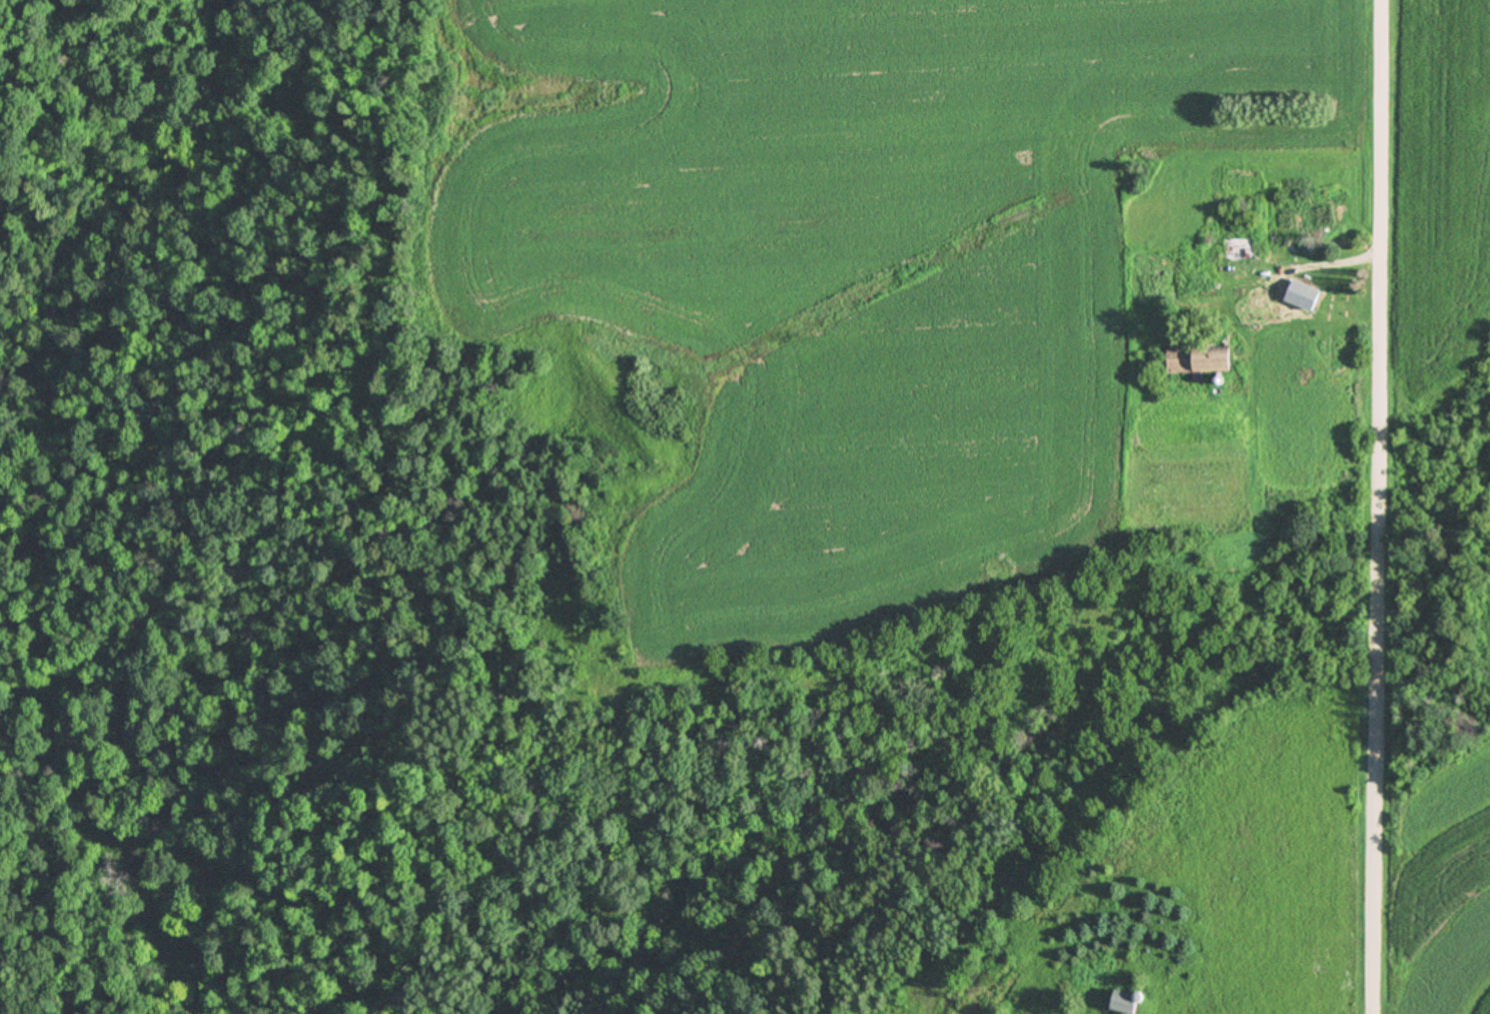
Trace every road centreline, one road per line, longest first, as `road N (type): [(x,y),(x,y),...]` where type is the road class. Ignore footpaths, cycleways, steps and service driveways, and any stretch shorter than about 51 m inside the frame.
road 1 (residential): [(1374,1013),(1388,396),(1387,0)]

